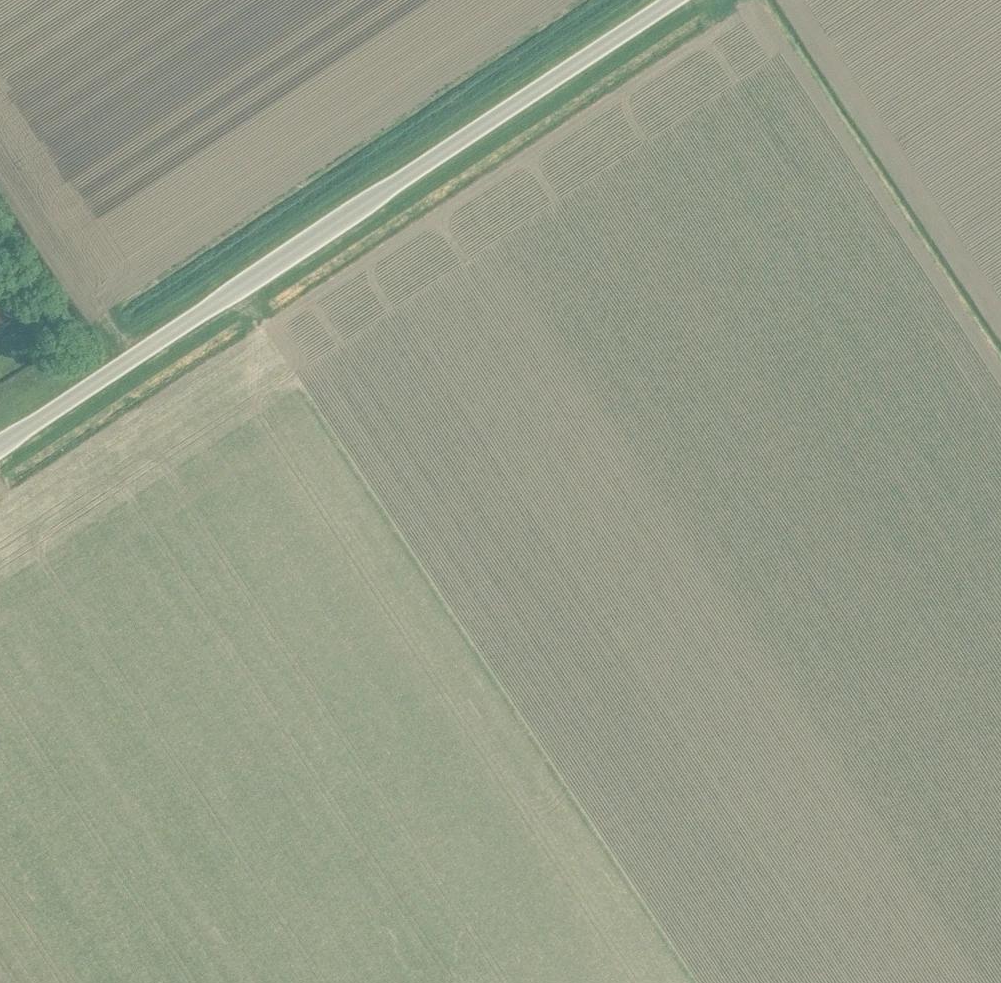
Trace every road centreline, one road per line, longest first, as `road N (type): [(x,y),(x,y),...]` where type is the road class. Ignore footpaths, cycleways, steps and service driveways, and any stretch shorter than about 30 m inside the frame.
road 1 (unclassified): [(0,442),(670,0)]

